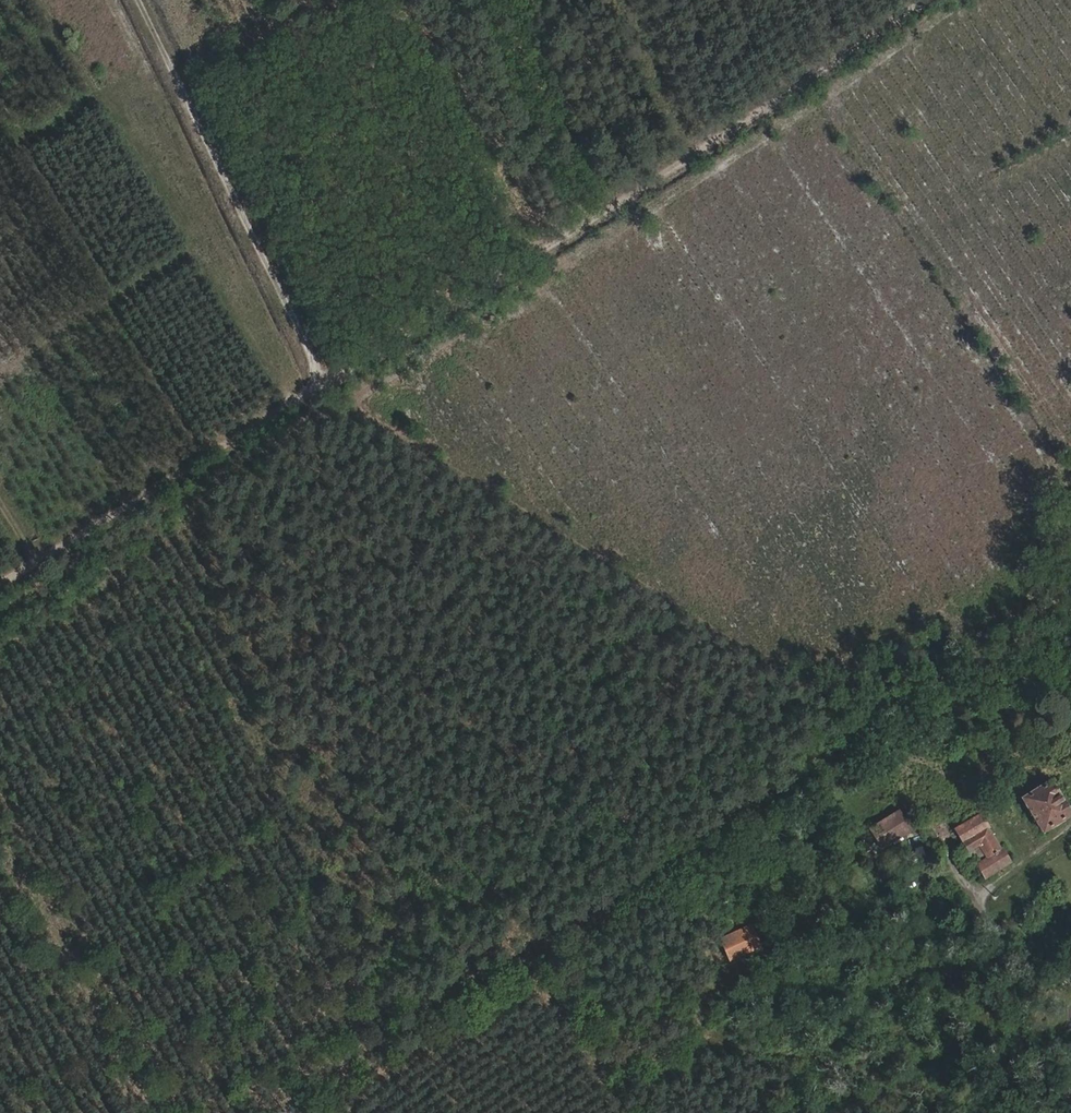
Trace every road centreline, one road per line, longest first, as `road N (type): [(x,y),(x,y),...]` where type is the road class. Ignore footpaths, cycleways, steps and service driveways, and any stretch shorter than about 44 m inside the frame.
road 1 (track): [(0,582),(314,388),(318,375),(139,0)]
road 2 (track): [(1038,1112),(975,892),(949,856)]

